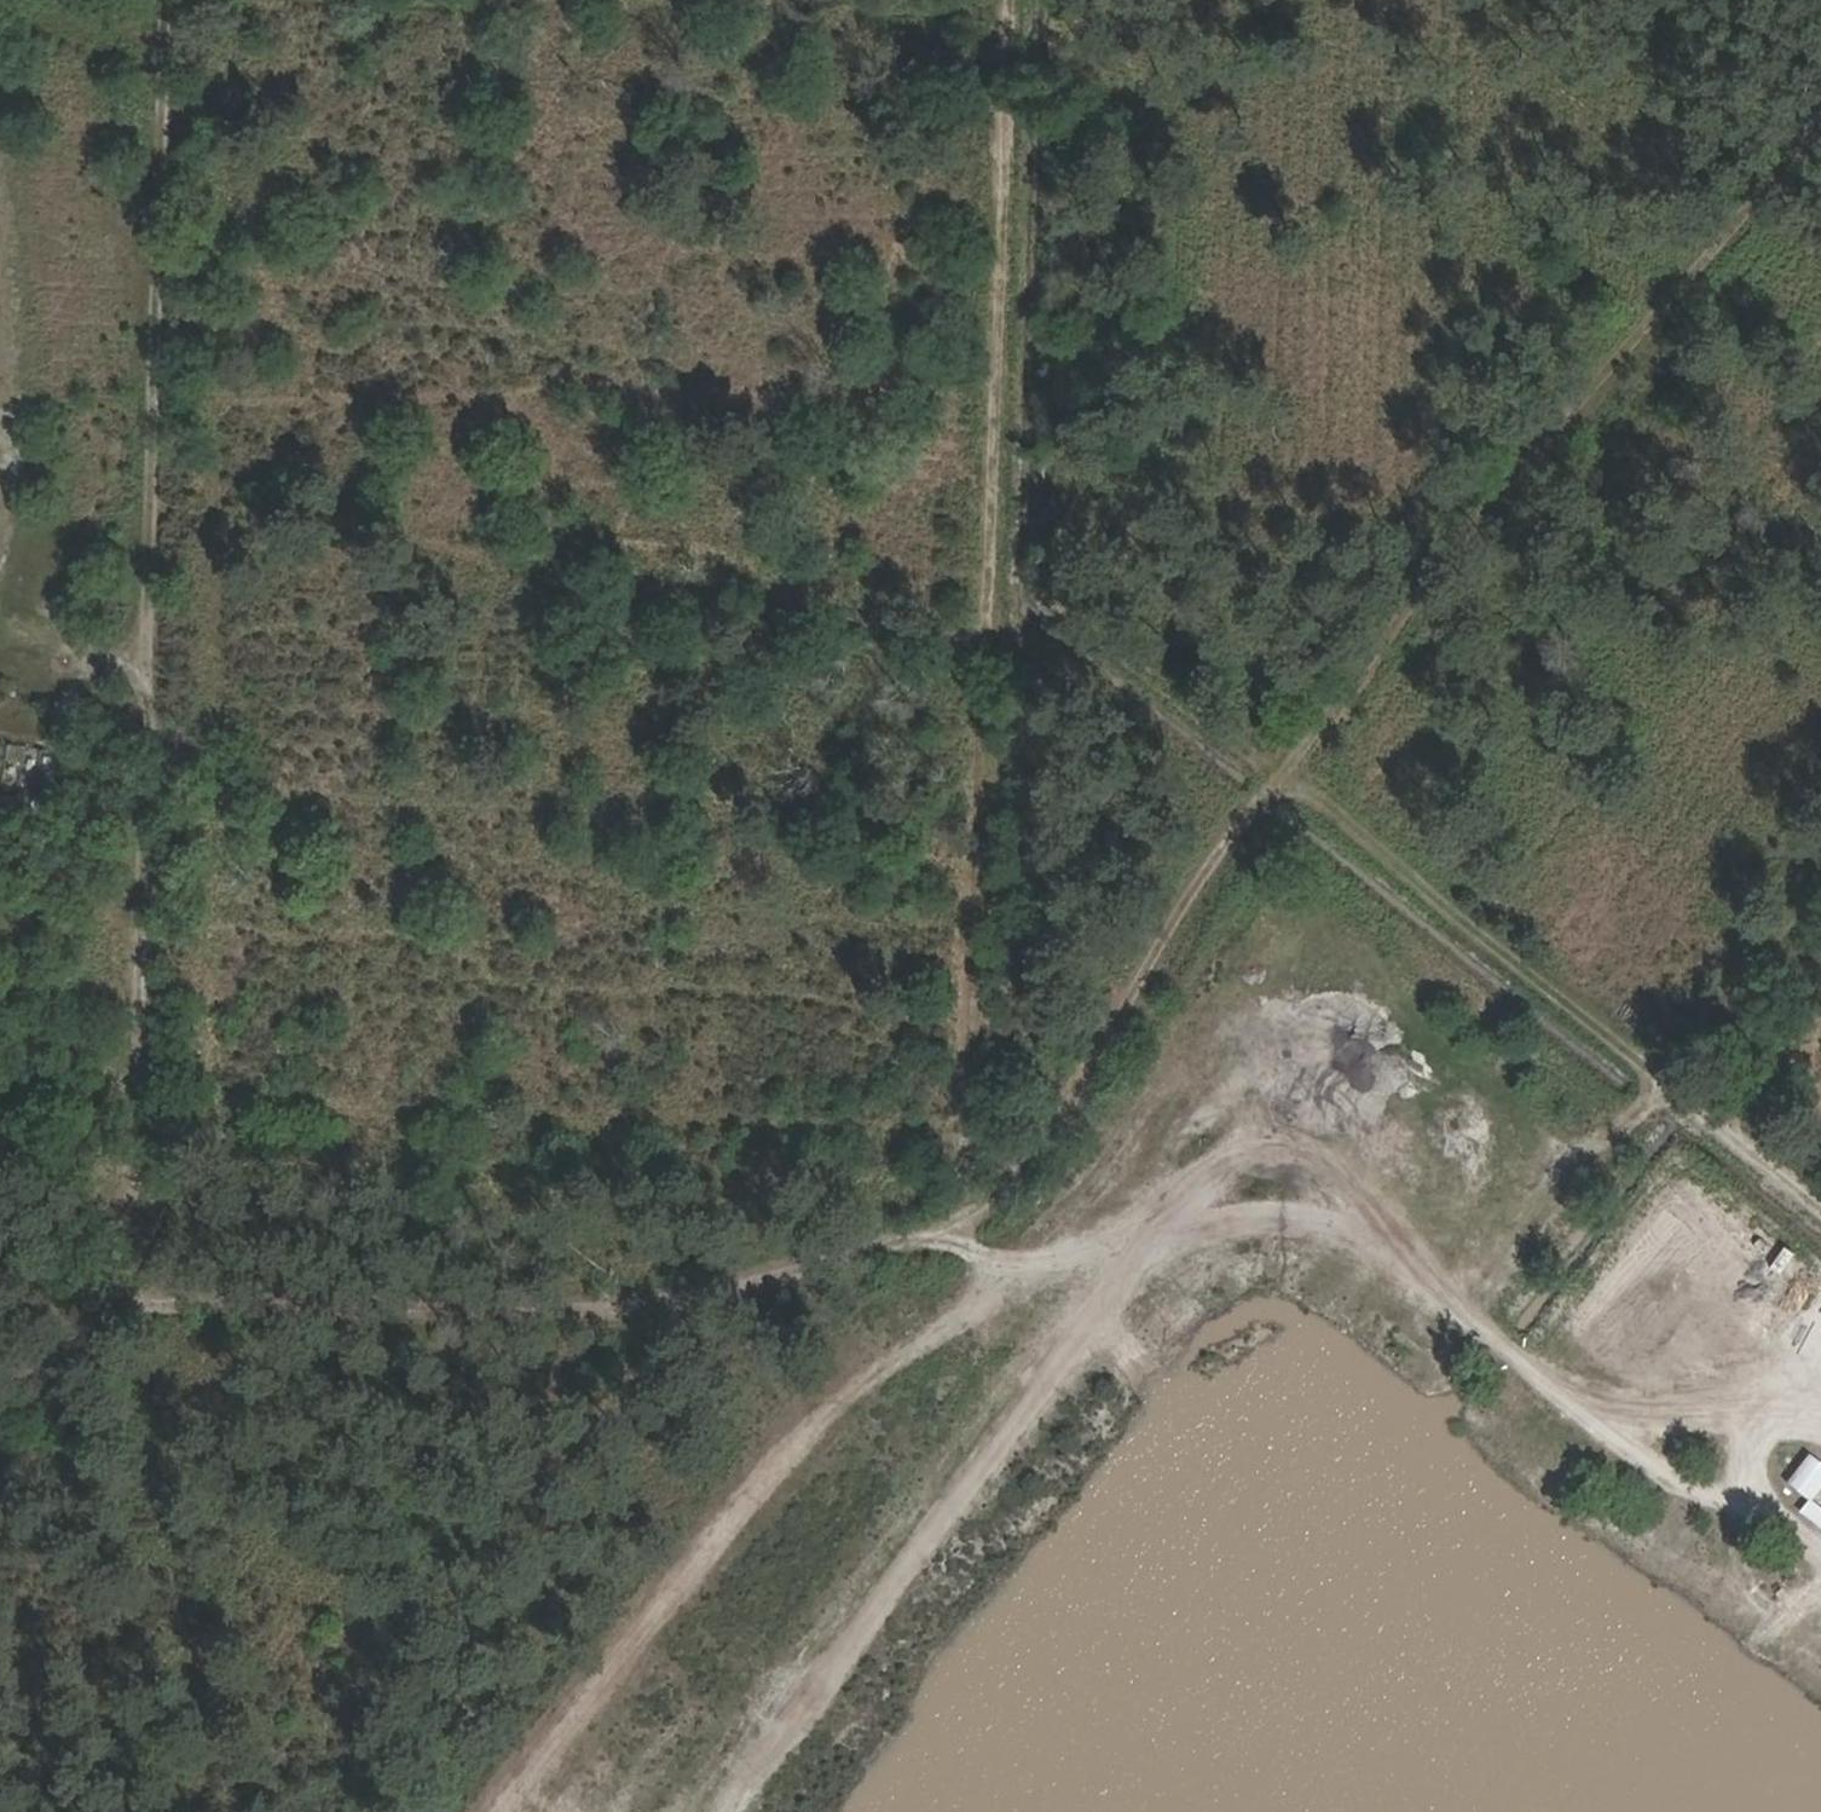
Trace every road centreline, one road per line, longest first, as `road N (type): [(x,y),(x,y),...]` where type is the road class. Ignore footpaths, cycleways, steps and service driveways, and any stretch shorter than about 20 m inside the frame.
road 1 (track): [(0,1291),(104,1245),(146,1093),(179,0)]

